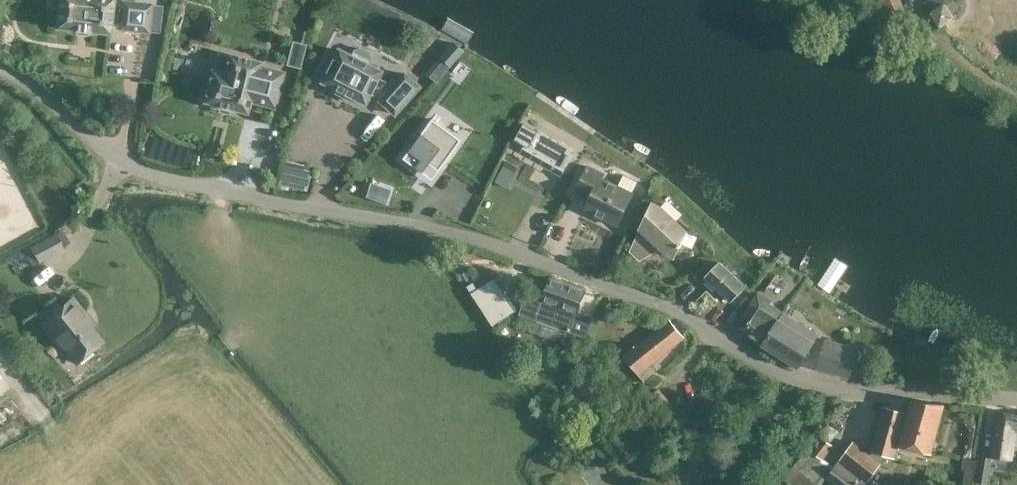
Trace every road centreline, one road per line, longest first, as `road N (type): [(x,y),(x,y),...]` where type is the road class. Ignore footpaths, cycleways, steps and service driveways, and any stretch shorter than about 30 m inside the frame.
road 1 (unclassified): [(0,69),(152,174),(524,254),(681,312),(804,384),(1016,398)]

